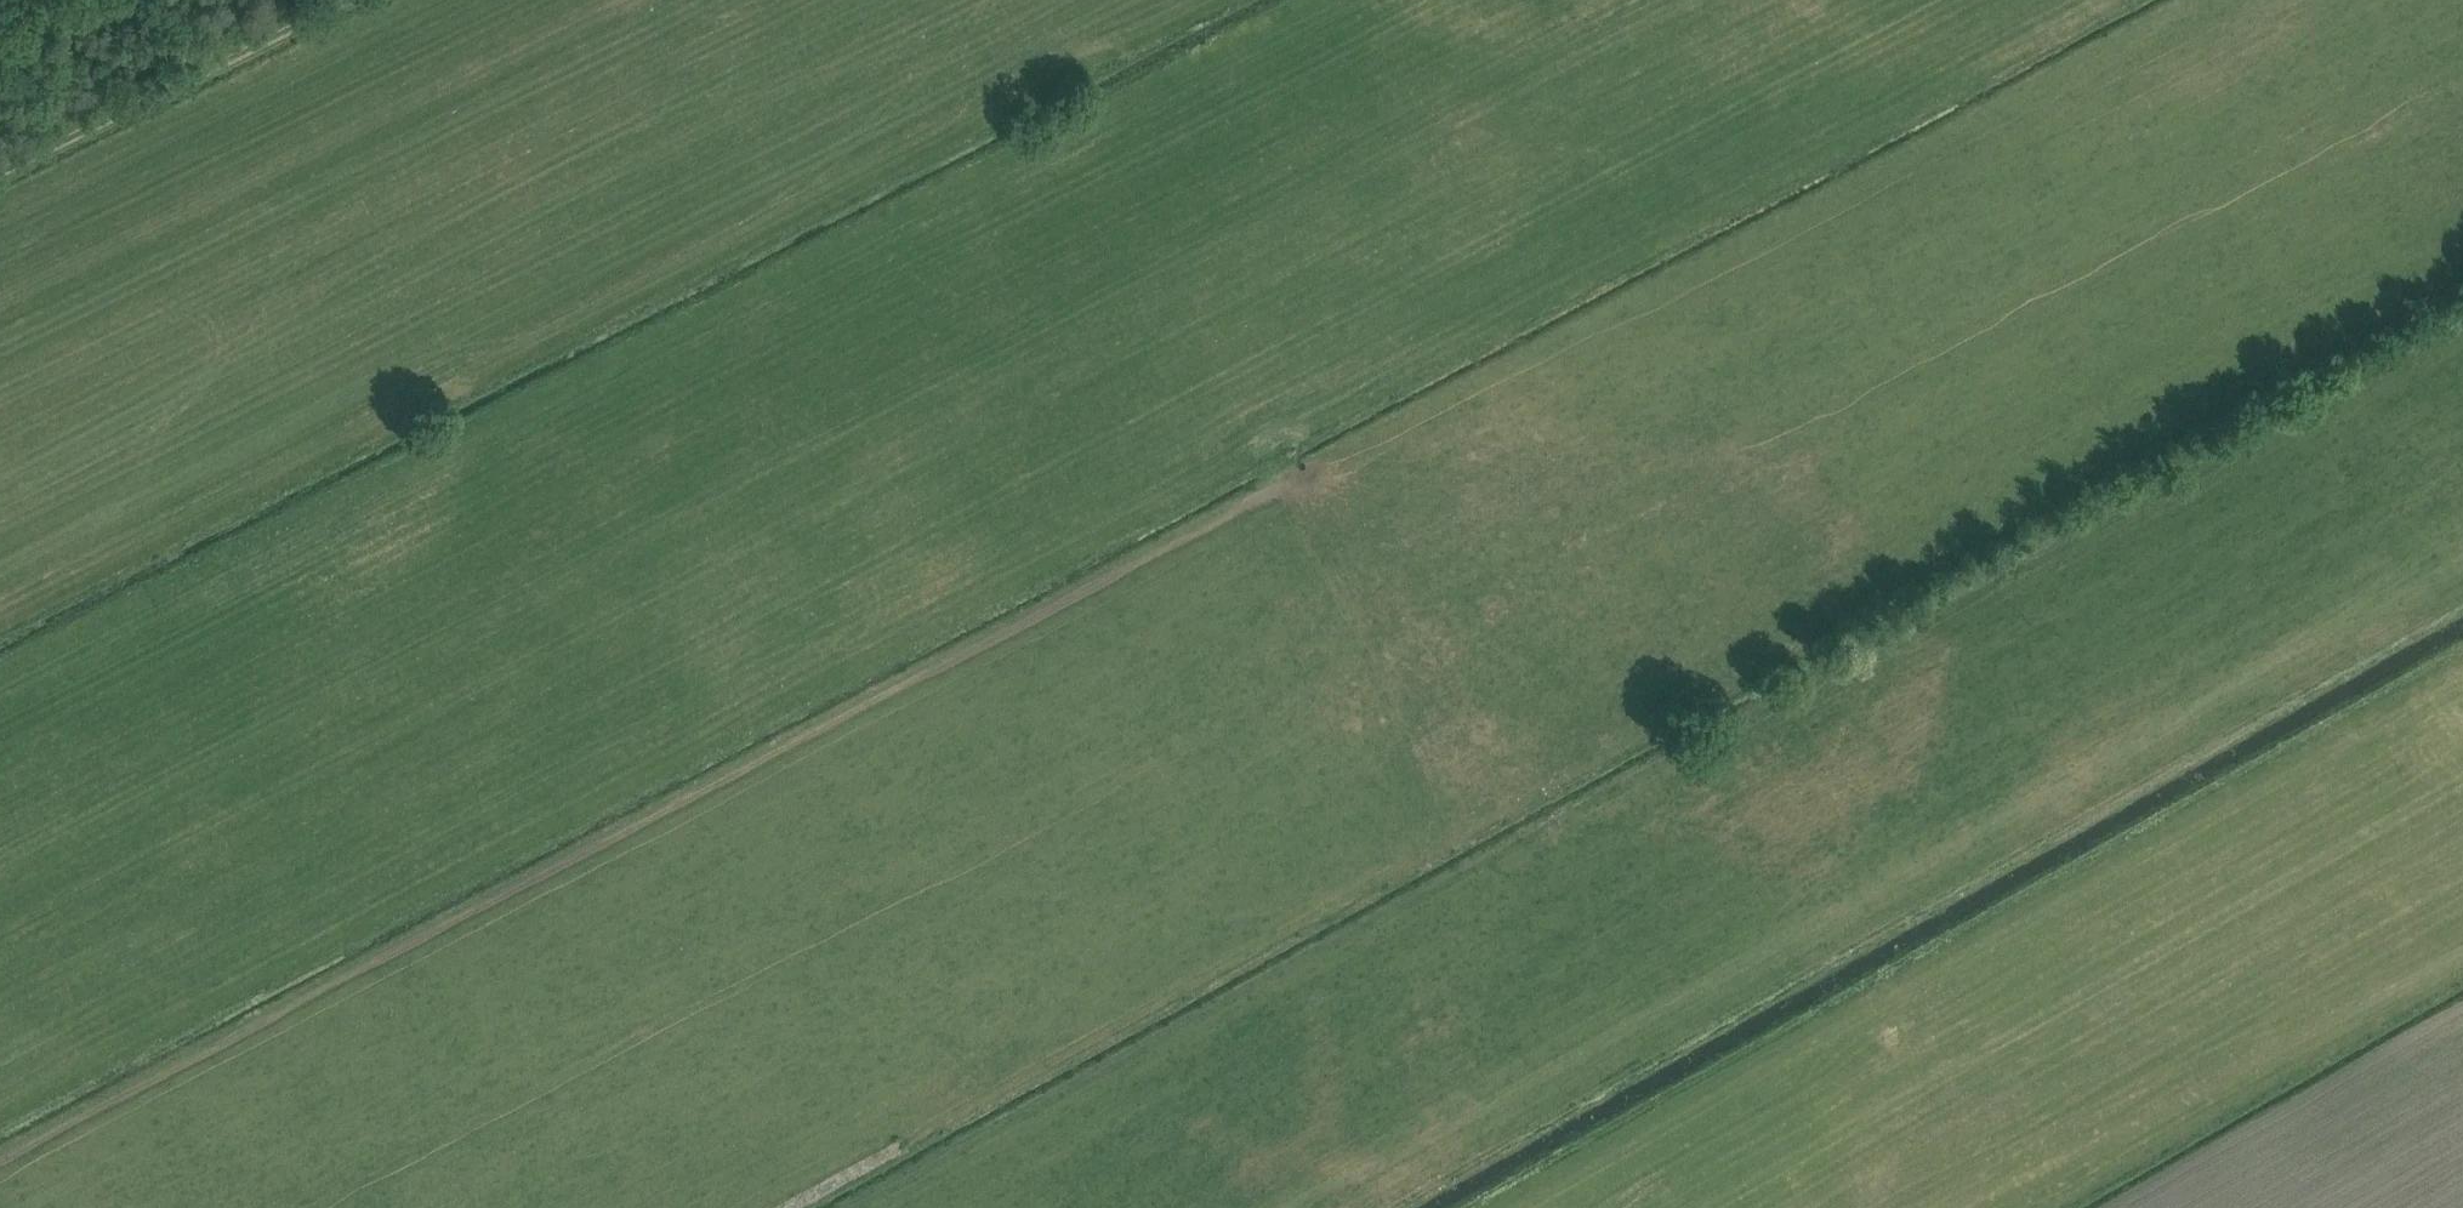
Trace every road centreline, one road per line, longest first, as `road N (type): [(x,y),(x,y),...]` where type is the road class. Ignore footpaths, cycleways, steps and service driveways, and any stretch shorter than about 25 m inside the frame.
road 1 (track): [(352,0),(0,174)]

